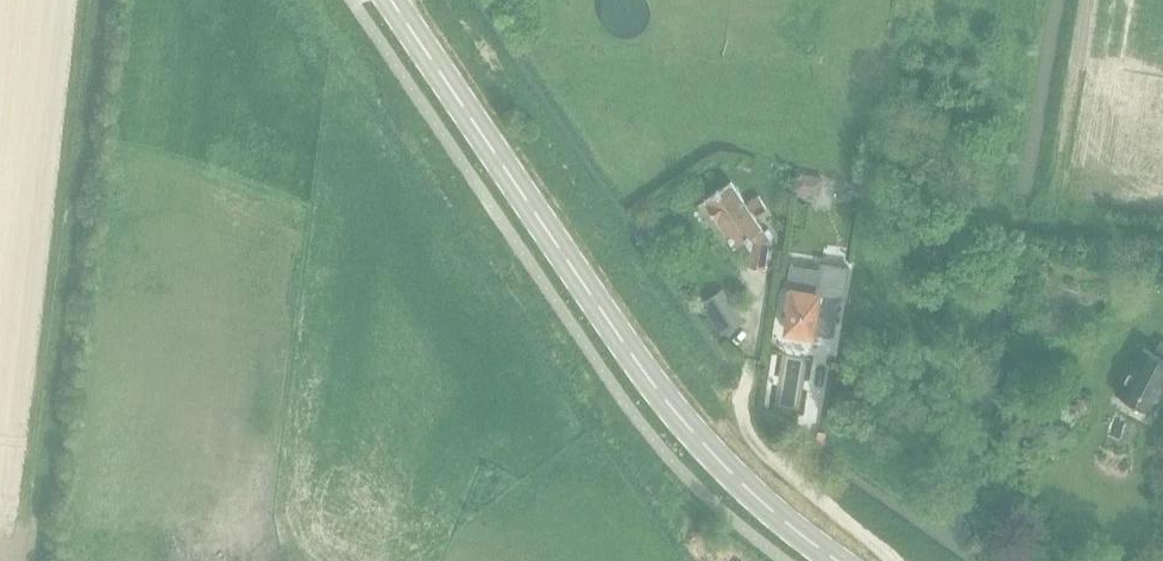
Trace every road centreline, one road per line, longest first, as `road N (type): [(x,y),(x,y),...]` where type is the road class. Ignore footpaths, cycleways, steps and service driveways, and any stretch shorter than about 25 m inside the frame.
road 1 (secondary): [(834,560),(725,468),(665,402),(390,0)]

